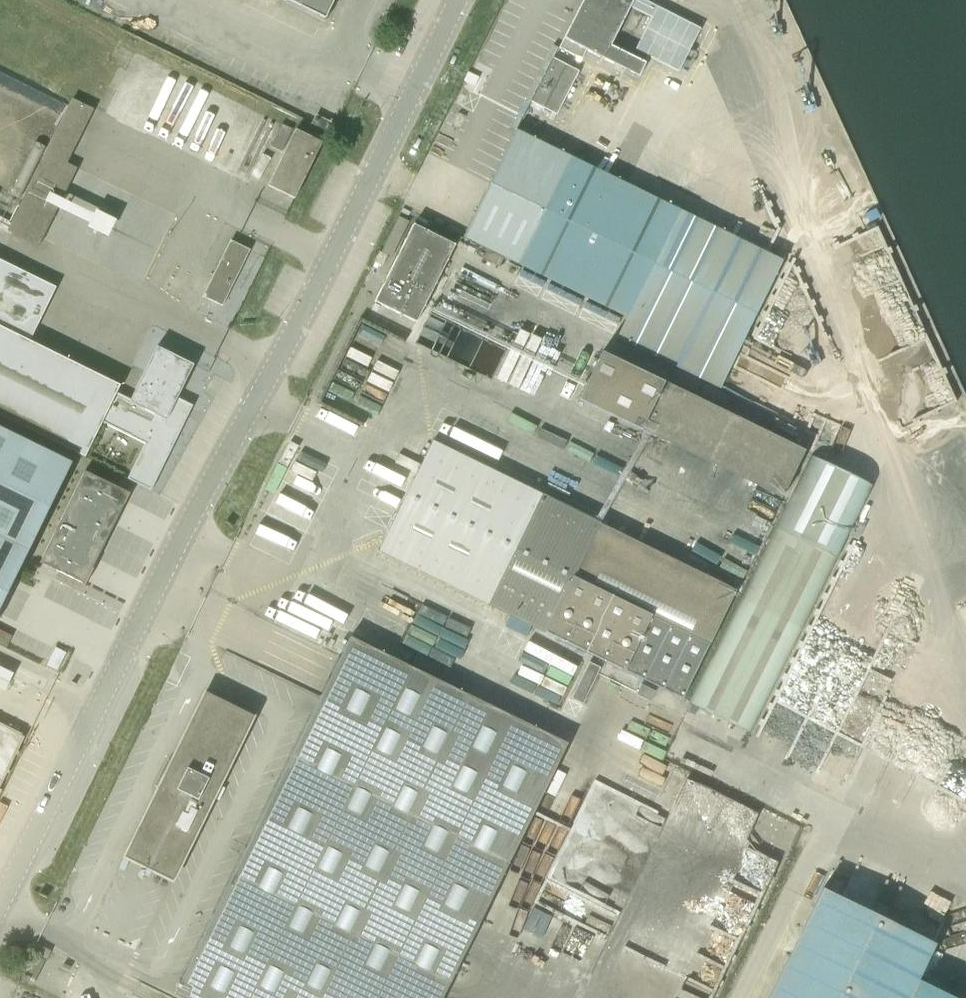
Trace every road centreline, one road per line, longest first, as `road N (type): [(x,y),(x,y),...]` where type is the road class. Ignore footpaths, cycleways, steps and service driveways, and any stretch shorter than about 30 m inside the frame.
road 1 (unclassified): [(0,895),(459,0)]

